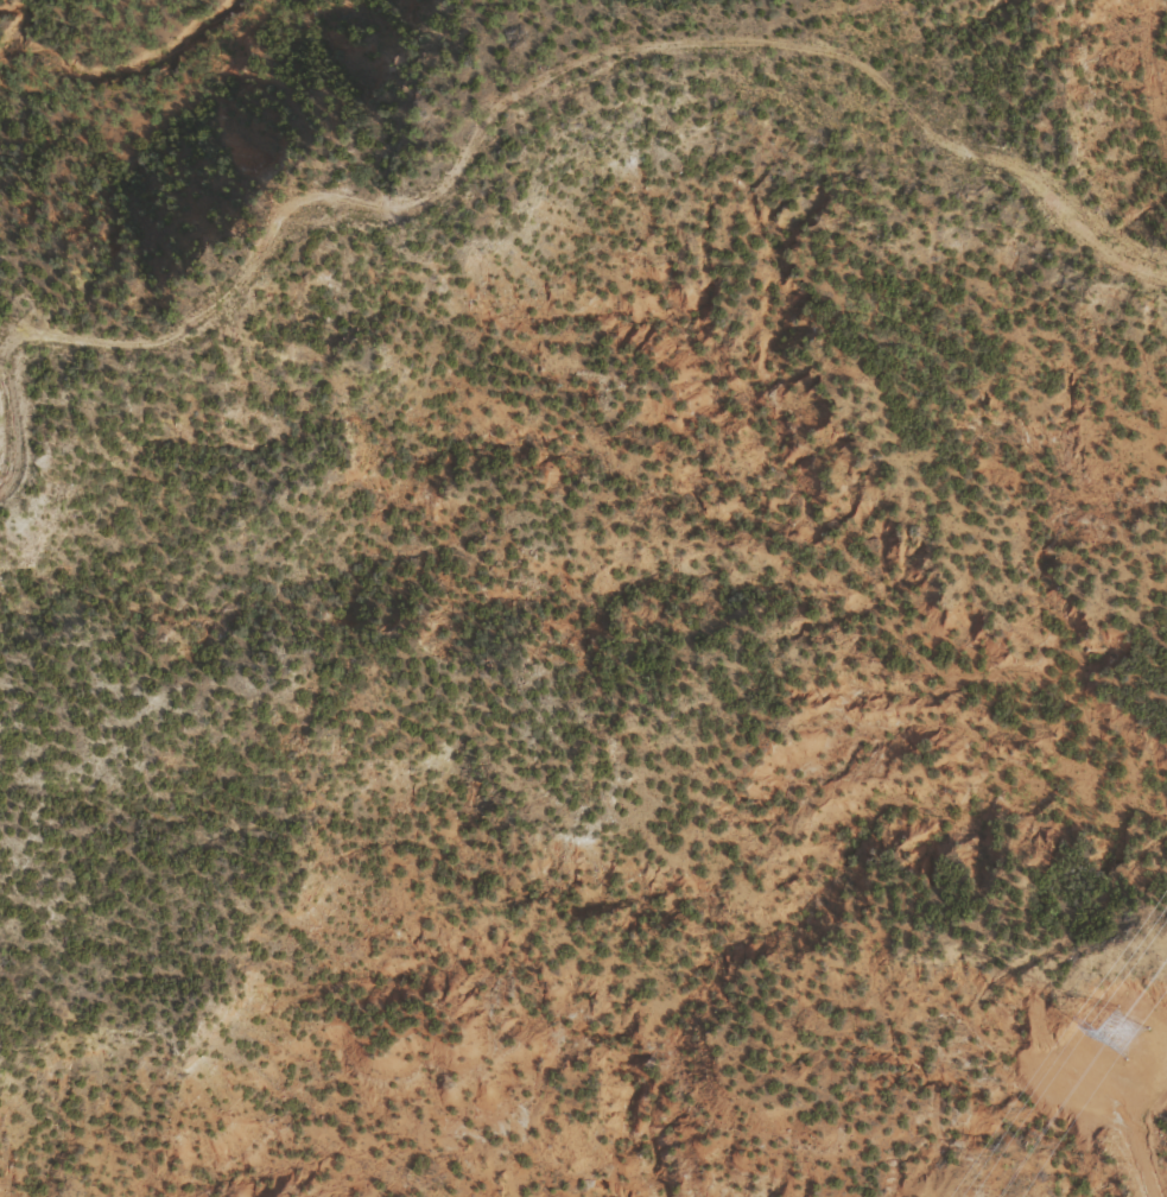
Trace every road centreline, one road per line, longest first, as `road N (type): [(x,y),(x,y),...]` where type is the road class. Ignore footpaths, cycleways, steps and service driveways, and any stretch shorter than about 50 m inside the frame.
road 1 (residential): [(0,596),(30,545),(220,460),(256,416),(440,336),(582,224),(710,201),(851,255),(998,379),(1146,441),(1166,440)]

